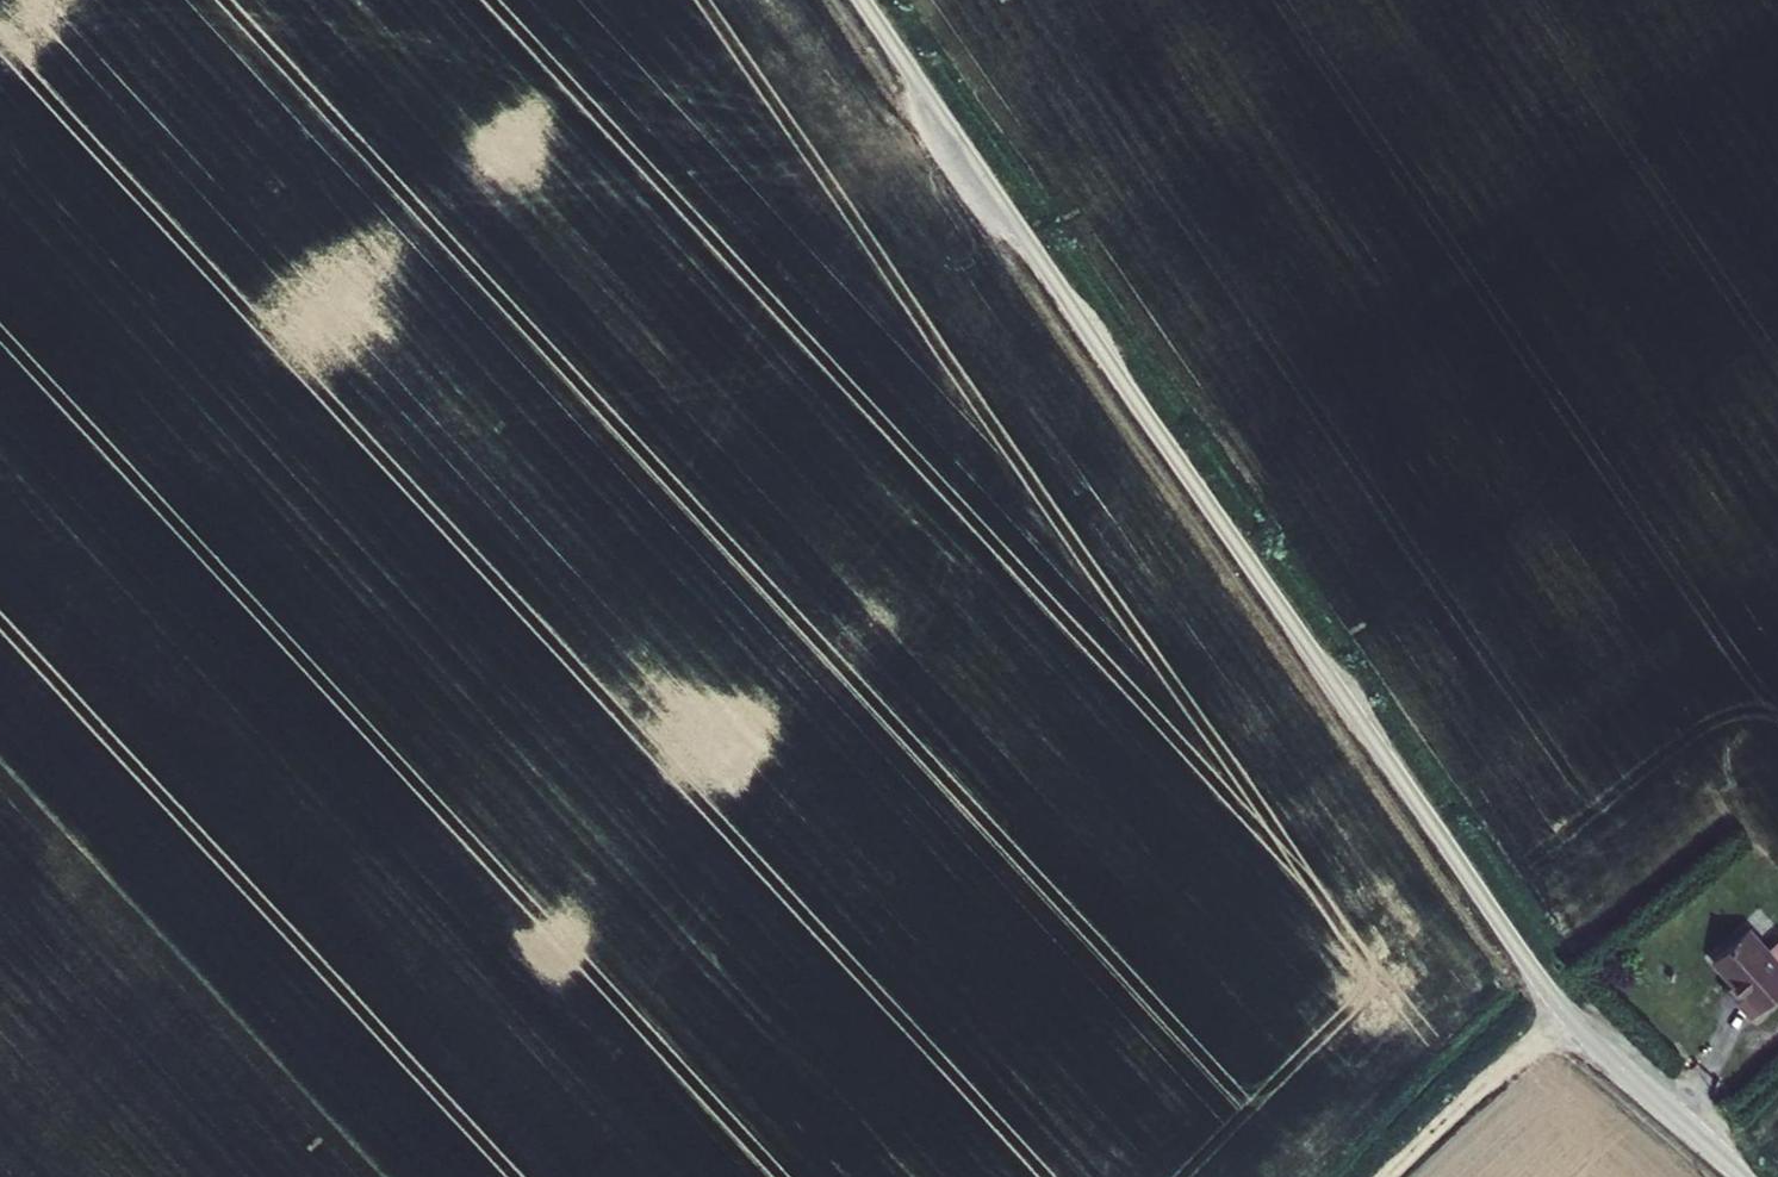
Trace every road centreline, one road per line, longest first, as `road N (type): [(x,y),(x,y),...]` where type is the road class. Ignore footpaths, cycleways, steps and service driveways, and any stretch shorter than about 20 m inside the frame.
road 1 (unclassified): [(863,0),(1545,987),(1603,1054),(1742,1176)]
road 2 (track): [(1562,1010),(1386,1176)]

